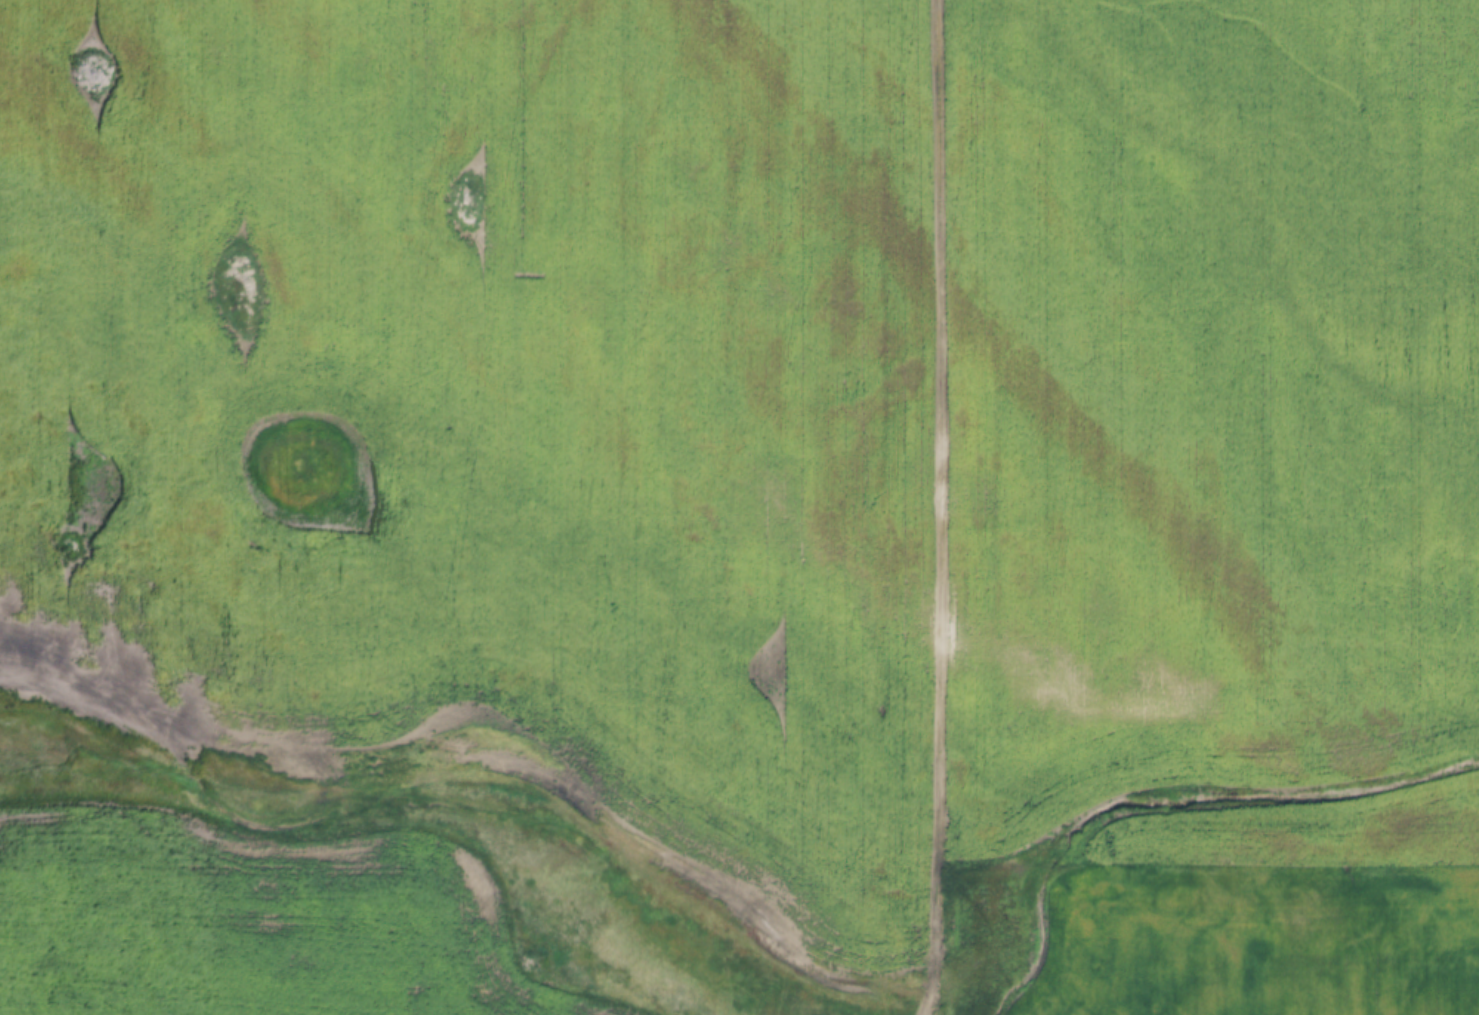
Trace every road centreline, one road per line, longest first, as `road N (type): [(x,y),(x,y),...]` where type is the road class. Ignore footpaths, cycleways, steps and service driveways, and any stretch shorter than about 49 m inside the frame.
road 1 (track): [(927,1014),(939,959),(940,72)]

